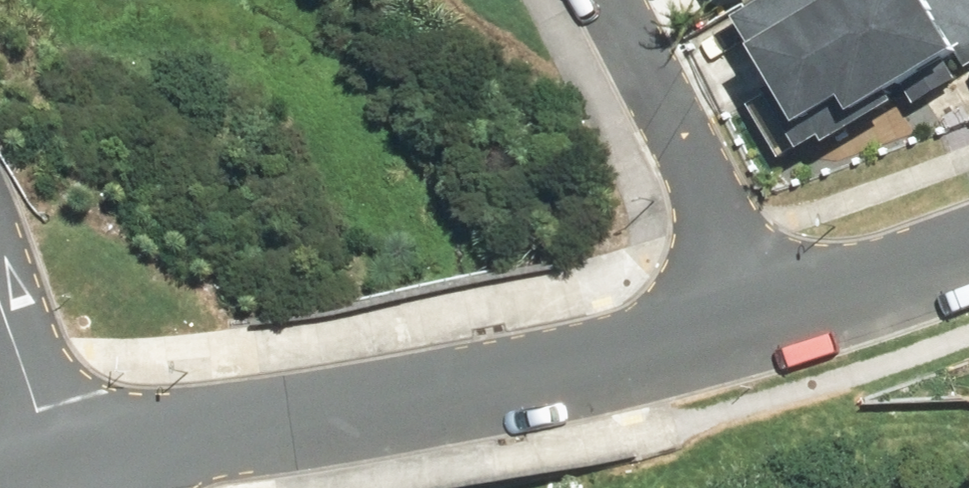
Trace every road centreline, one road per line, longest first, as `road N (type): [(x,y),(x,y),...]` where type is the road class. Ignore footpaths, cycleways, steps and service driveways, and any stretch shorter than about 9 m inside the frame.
road 1 (residential): [(772,317),(703,346),(606,356),(274,429),(56,459)]
road 2 (residential): [(772,317),(611,0)]
road 3 (residential): [(968,245),(772,317)]
road 4 (residential): [(0,310),(56,459)]

